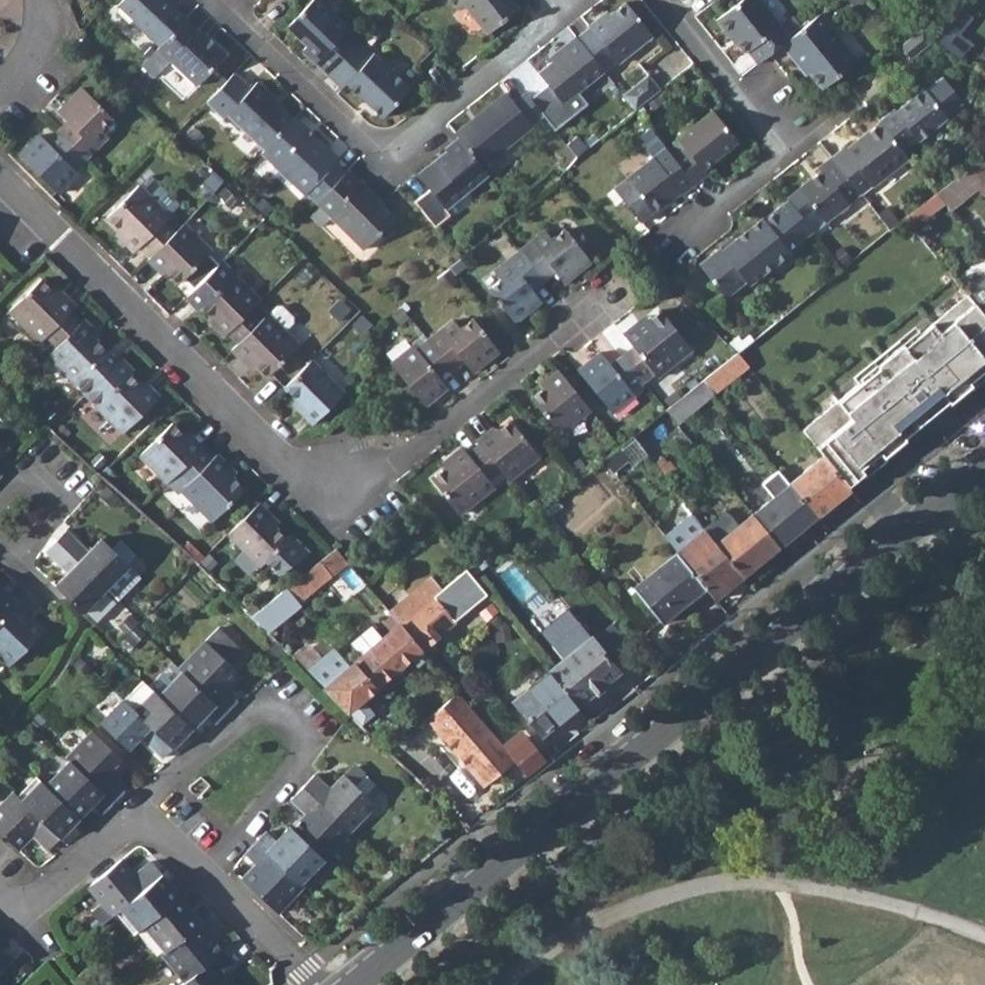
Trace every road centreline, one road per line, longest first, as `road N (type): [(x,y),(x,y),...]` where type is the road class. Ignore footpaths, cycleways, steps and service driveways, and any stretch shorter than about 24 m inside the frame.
road 1 (tertiary): [(984,464),(351,984)]
road 2 (residential): [(0,175),(279,461),(337,494),(409,455),(609,294)]
road 3 (residential): [(563,0),(541,29),(388,157),(225,0)]
road 4 (residential): [(140,816),(264,716),(281,713),(309,740),(307,754),(205,874)]
road 5 (residential): [(656,0),(787,154)]
road 6 (residential): [(0,501),(34,466),(66,496),(11,559)]
road 7 (residential): [(140,816),(38,898),(16,904),(0,898)]
road 8 (residential): [(320,984),(205,874)]
road 9 (residential): [(787,154),(681,234)]

